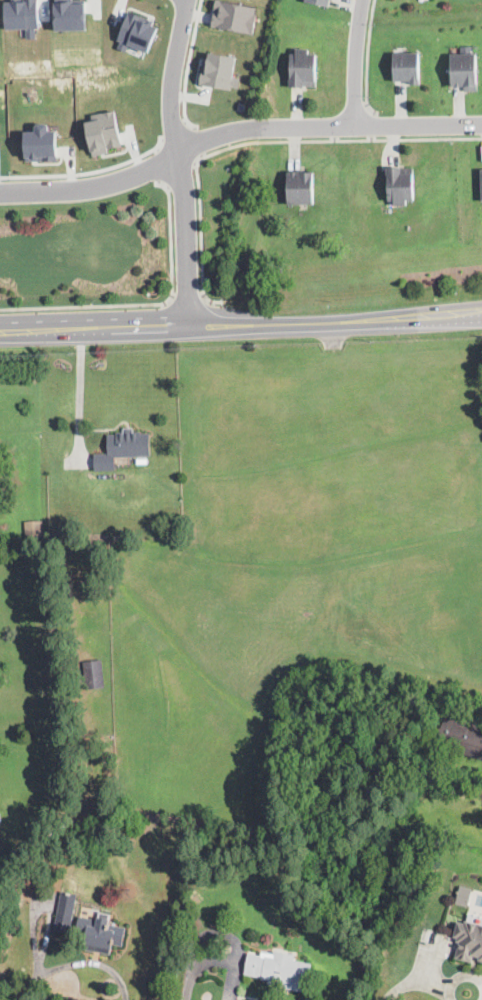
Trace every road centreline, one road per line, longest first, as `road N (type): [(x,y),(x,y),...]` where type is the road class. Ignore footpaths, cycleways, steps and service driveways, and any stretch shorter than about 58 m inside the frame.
road 1 (primary): [(481,314),(81,328)]
road 2 (residential): [(188,0),(172,121),(184,178),(193,326)]
road 3 (residential): [(180,154),(237,131),(481,124)]
road 4 (residential): [(0,193),(77,191),(180,154)]
road 5 (residential): [(362,0),(355,128)]

